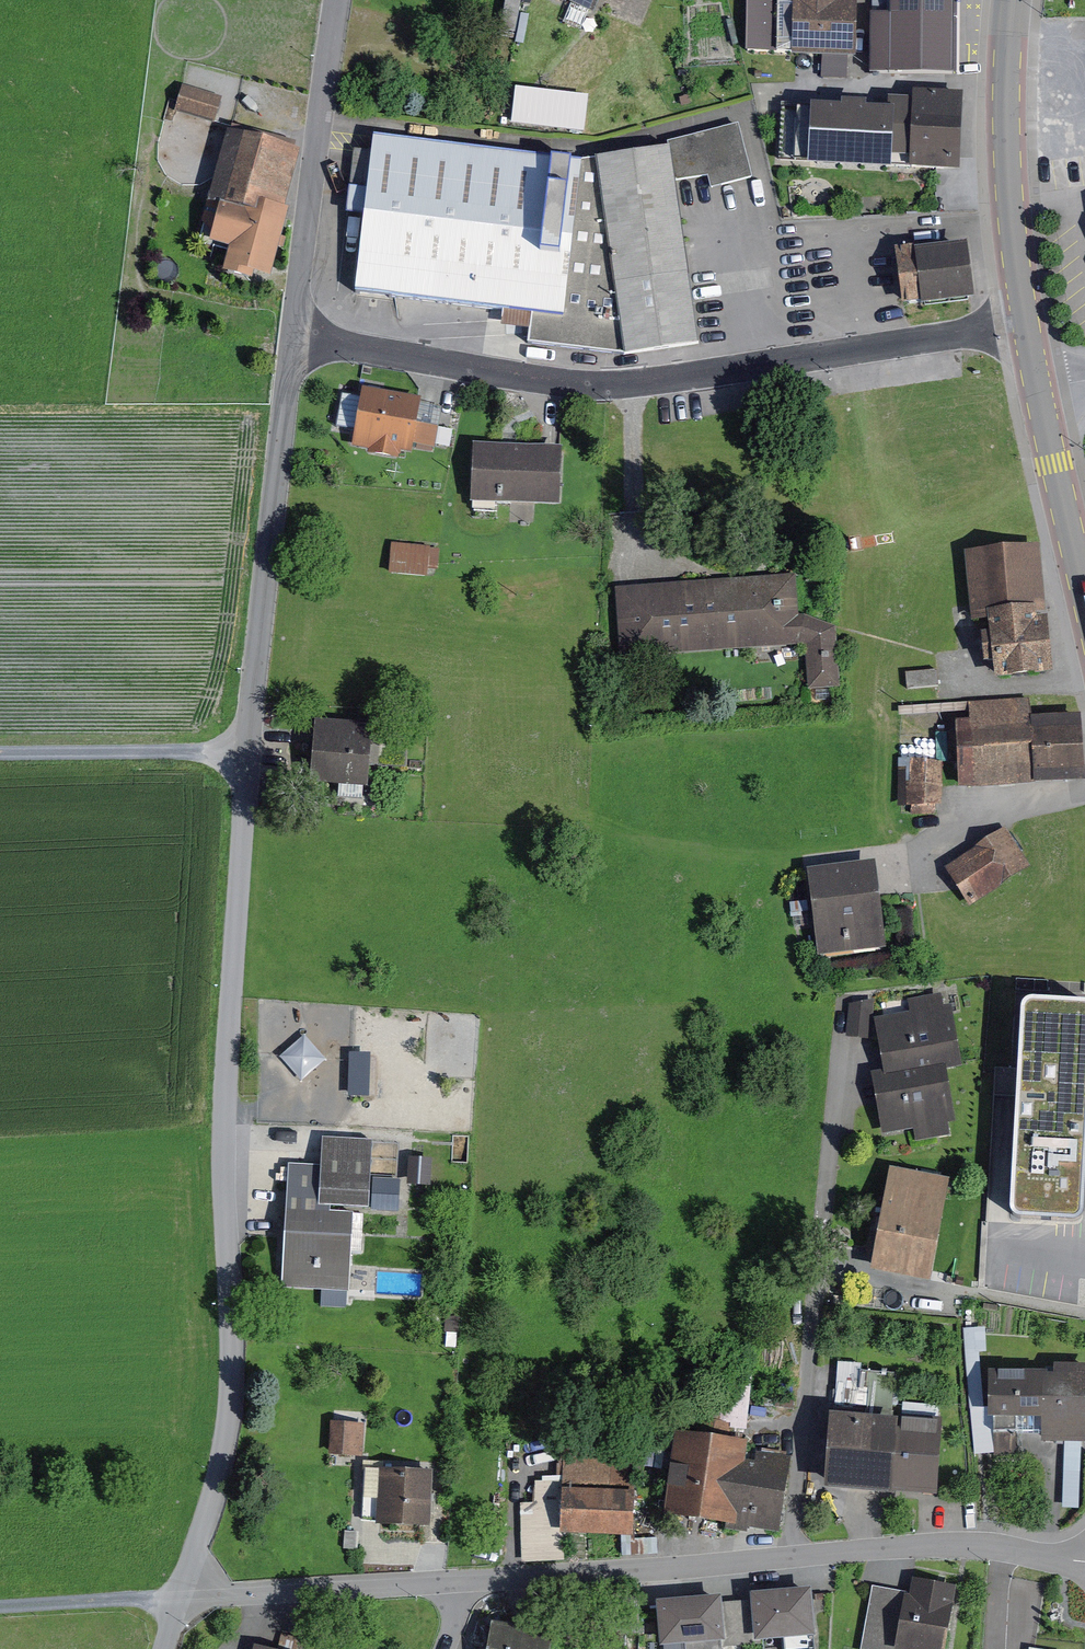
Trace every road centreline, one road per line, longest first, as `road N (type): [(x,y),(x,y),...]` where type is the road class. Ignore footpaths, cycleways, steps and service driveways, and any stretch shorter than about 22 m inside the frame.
road 1 (residential): [(182,1597),(214,1497),(234,1382),(224,1089),(244,755)]
road 2 (residential): [(290,333),(604,382),(1026,328)]
road 3 (residential): [(848,1036),(796,1555)]
road 4 (residential): [(244,755),(290,333)]
road 5 (residential): [(290,333),(338,0)]
road 6 (primary): [(1012,0),(1006,106),(1026,328)]
road 7 (residential): [(469,1579),(796,1555)]
road 8 (residential): [(796,1555),(963,1544),(1084,1561)]
road 9 (residential): [(182,1597),(469,1579)]
road 10 (unclassified): [(244,755),(0,753)]
road 11 (primary): [(1036,386),(1084,596)]
road 12 (unclassified): [(0,1607),(182,1597)]

